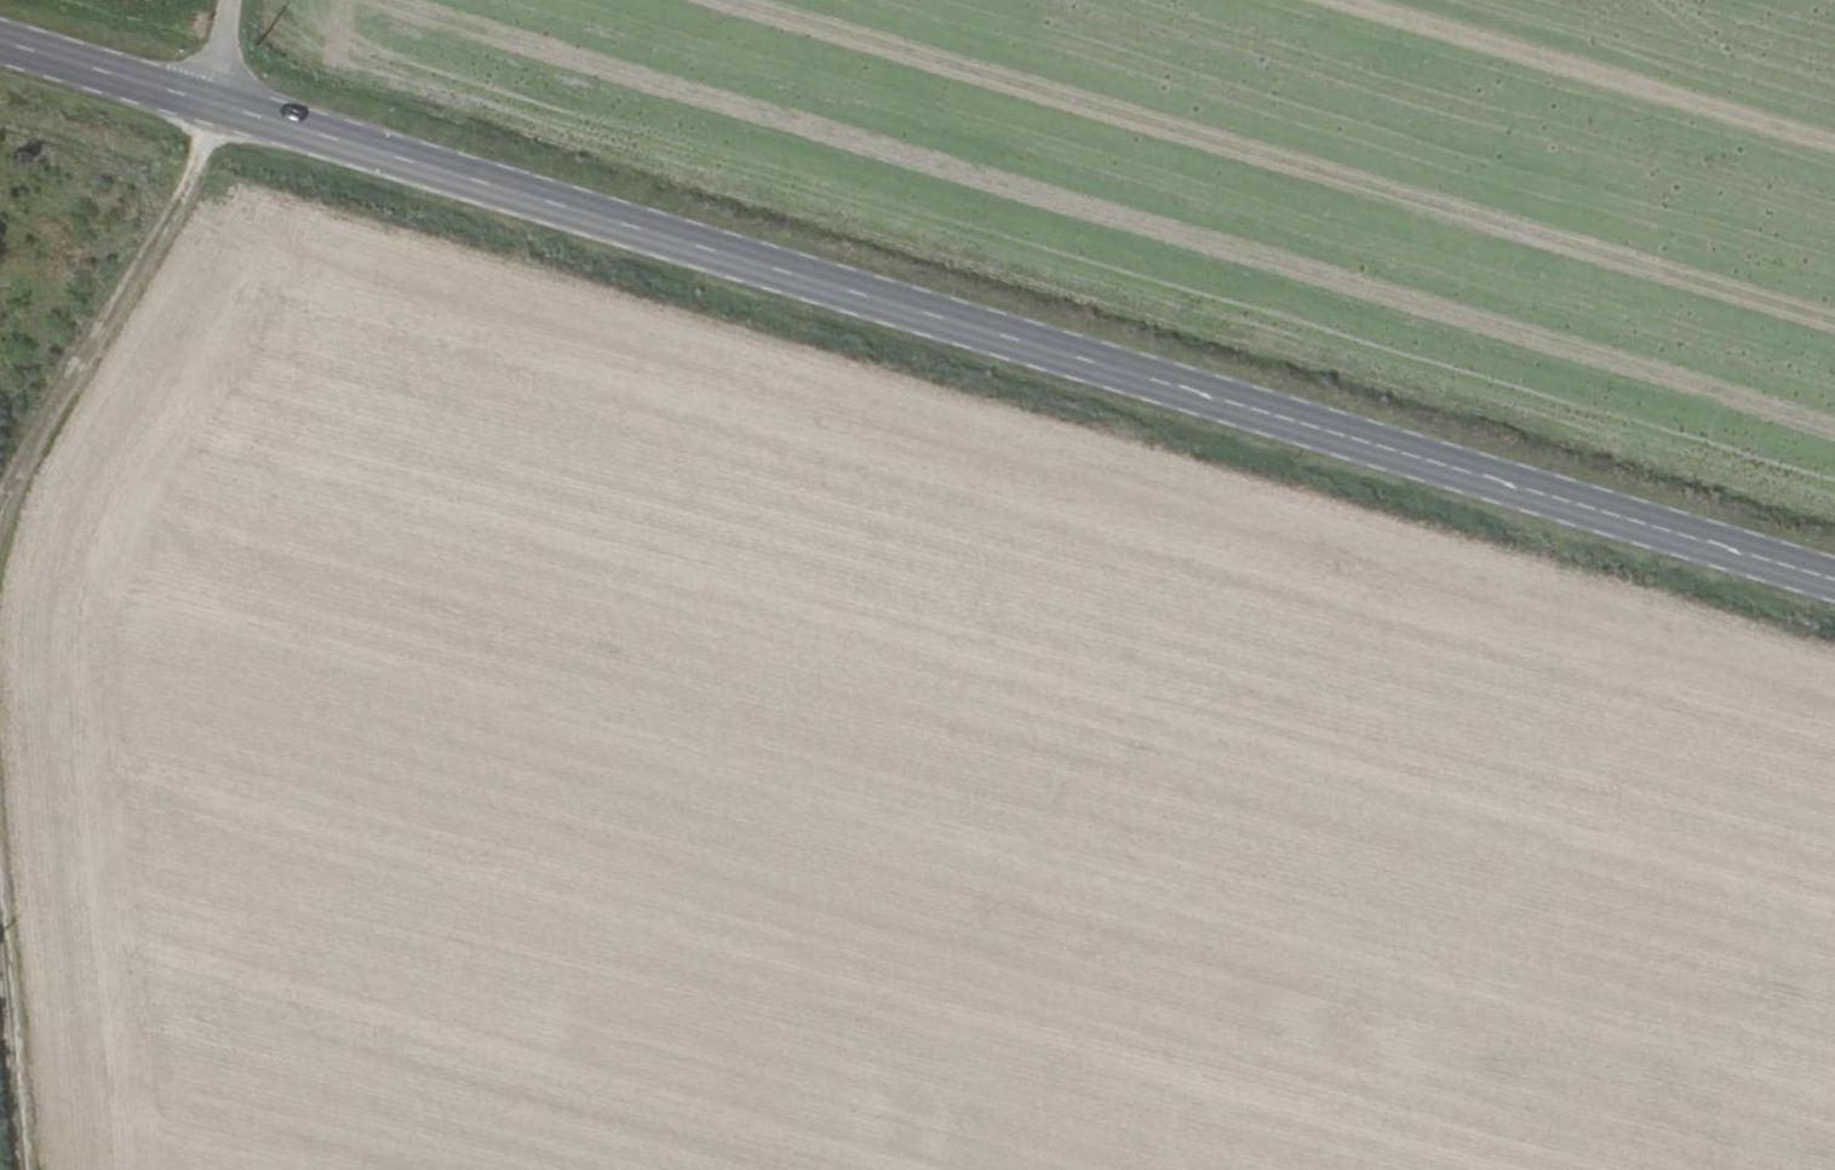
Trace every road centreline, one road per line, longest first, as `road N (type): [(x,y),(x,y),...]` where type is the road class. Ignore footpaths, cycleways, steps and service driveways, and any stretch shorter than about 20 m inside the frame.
road 1 (primary): [(1834,581),(212,105)]
road 2 (track): [(212,105),(180,180),(0,507)]
road 3 (track): [(0,921),(22,1169)]
road 4 (primary): [(212,105),(0,42)]

